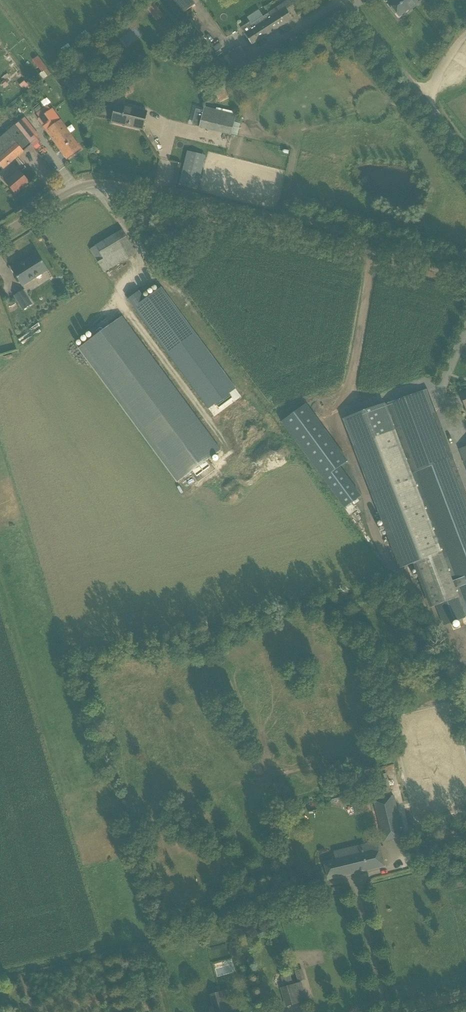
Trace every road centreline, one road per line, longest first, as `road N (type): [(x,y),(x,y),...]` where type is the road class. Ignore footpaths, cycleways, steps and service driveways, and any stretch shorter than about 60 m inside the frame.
road 1 (unclassified): [(465,273),(101,184),(79,189),(0,238)]
road 2 (unclassified): [(465,150),(348,0)]

